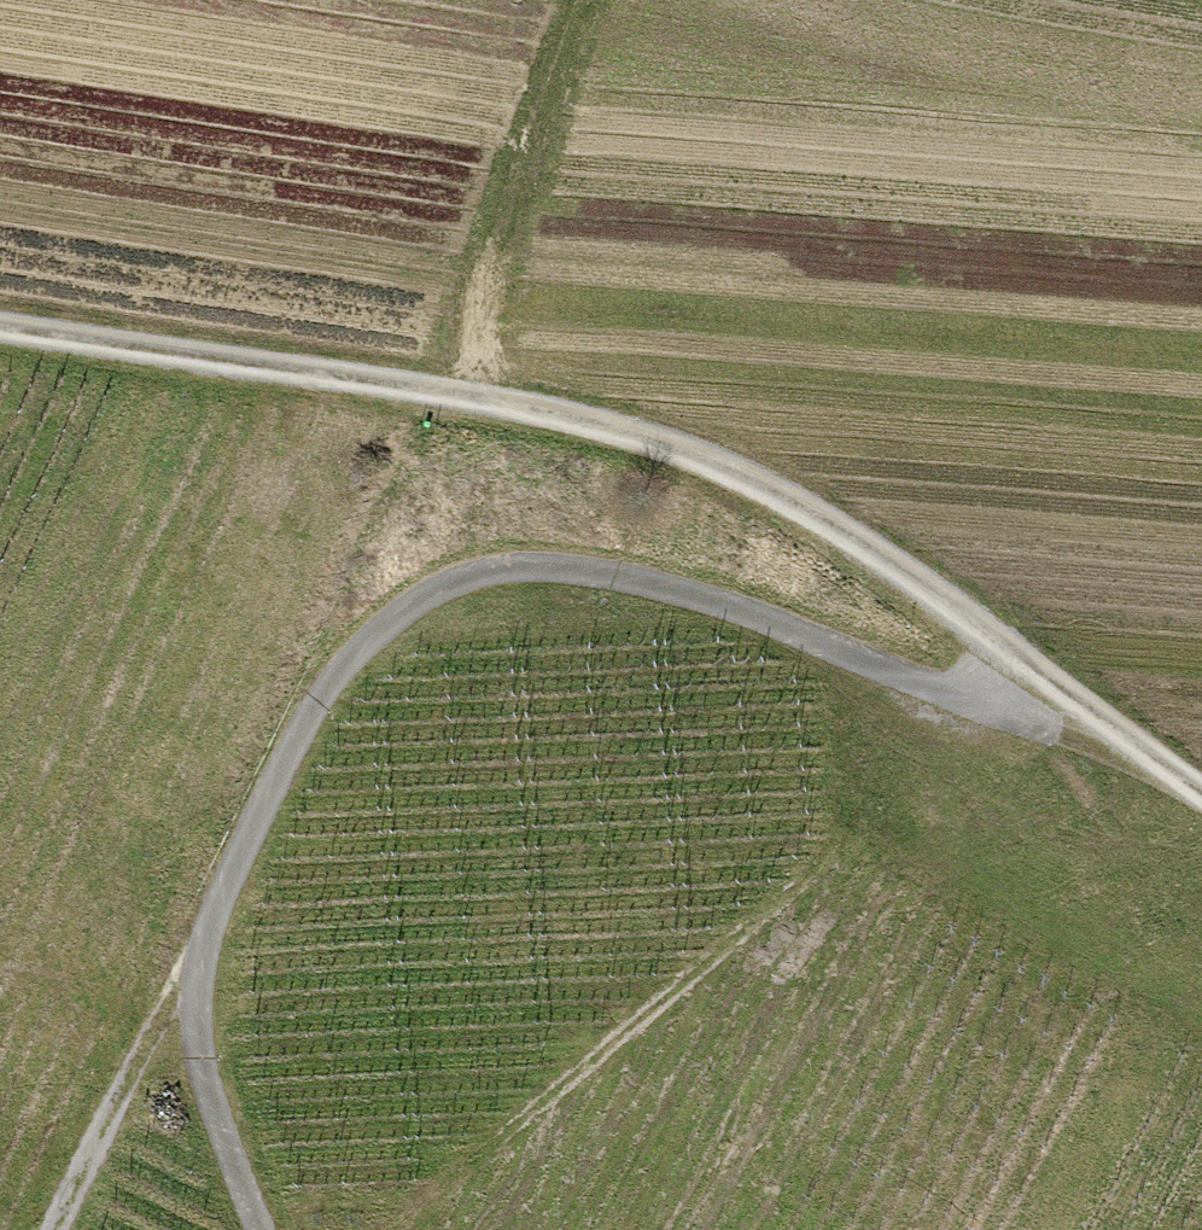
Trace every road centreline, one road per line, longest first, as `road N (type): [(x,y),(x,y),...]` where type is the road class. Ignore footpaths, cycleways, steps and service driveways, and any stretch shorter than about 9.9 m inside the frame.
road 1 (track): [(262,1229),(205,1090),(192,979),(217,905),(303,720),(358,647),(420,596),(485,568),(581,567),(728,604),(955,693),(1060,685)]
road 2 (track): [(0,324),(490,399),(618,430),(725,469),(826,522),(1060,685)]
road 3 (track): [(56,1229),(156,1017),(192,979)]
road 4 (track): [(1060,685),(1201,789)]

